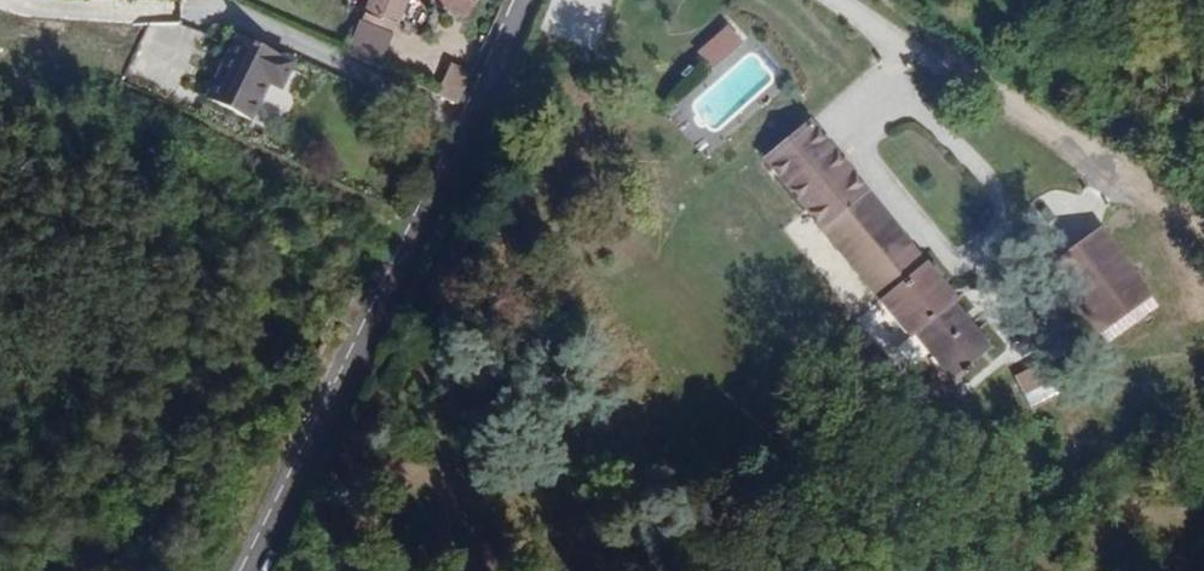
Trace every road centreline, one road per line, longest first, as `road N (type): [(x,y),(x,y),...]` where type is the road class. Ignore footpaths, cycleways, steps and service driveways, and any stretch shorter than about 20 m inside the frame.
road 1 (unclassified): [(250,570),(527,0)]

